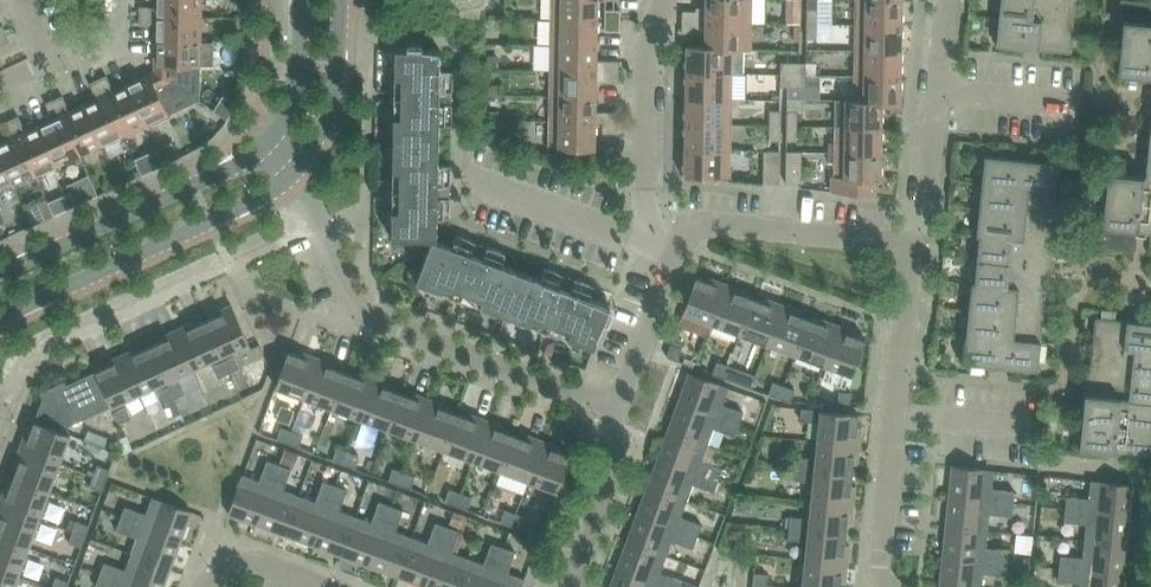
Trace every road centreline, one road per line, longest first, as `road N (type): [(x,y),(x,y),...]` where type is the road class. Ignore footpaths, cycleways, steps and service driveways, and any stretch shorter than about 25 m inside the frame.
road 1 (residential): [(0,417),(20,364),(313,221)]
road 2 (residential): [(606,406),(357,315),(313,221)]
road 3 (residential): [(890,586),(881,568),(914,242)]
road 4 (tertiary): [(0,318),(290,178)]
road 5 (tertiary): [(269,141),(236,165),(0,274)]
road 6 (residential): [(914,242),(661,225)]
road 7 (residential): [(914,242),(940,0)]
road 8 (residential): [(661,225),(645,208),(646,39),(660,0)]
road 9 (residential): [(653,252),(460,182)]
road 10 (tertiary): [(290,178),(315,148),(336,97),(340,0)]
road 11 (residential): [(569,586),(619,454),(606,406)]
road 12 (residential): [(653,252),(606,406)]
road 13 (tertiary): [(299,0),(297,90),(269,141)]
road 14 (residential): [(202,586),(250,560),(328,586)]

